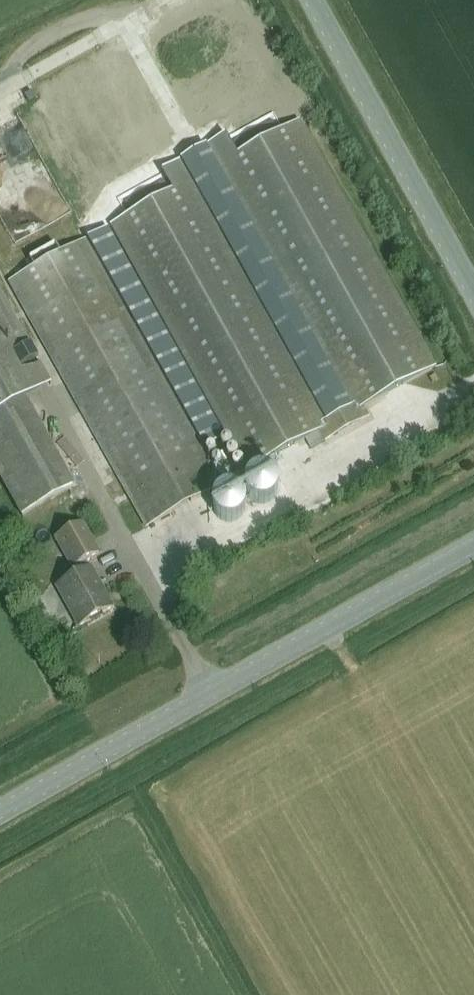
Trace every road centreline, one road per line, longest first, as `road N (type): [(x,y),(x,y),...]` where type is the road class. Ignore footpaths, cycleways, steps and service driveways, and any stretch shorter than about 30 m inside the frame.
road 1 (tertiary): [(0,813),(473,547)]
road 2 (tertiary): [(473,289),(314,0)]

